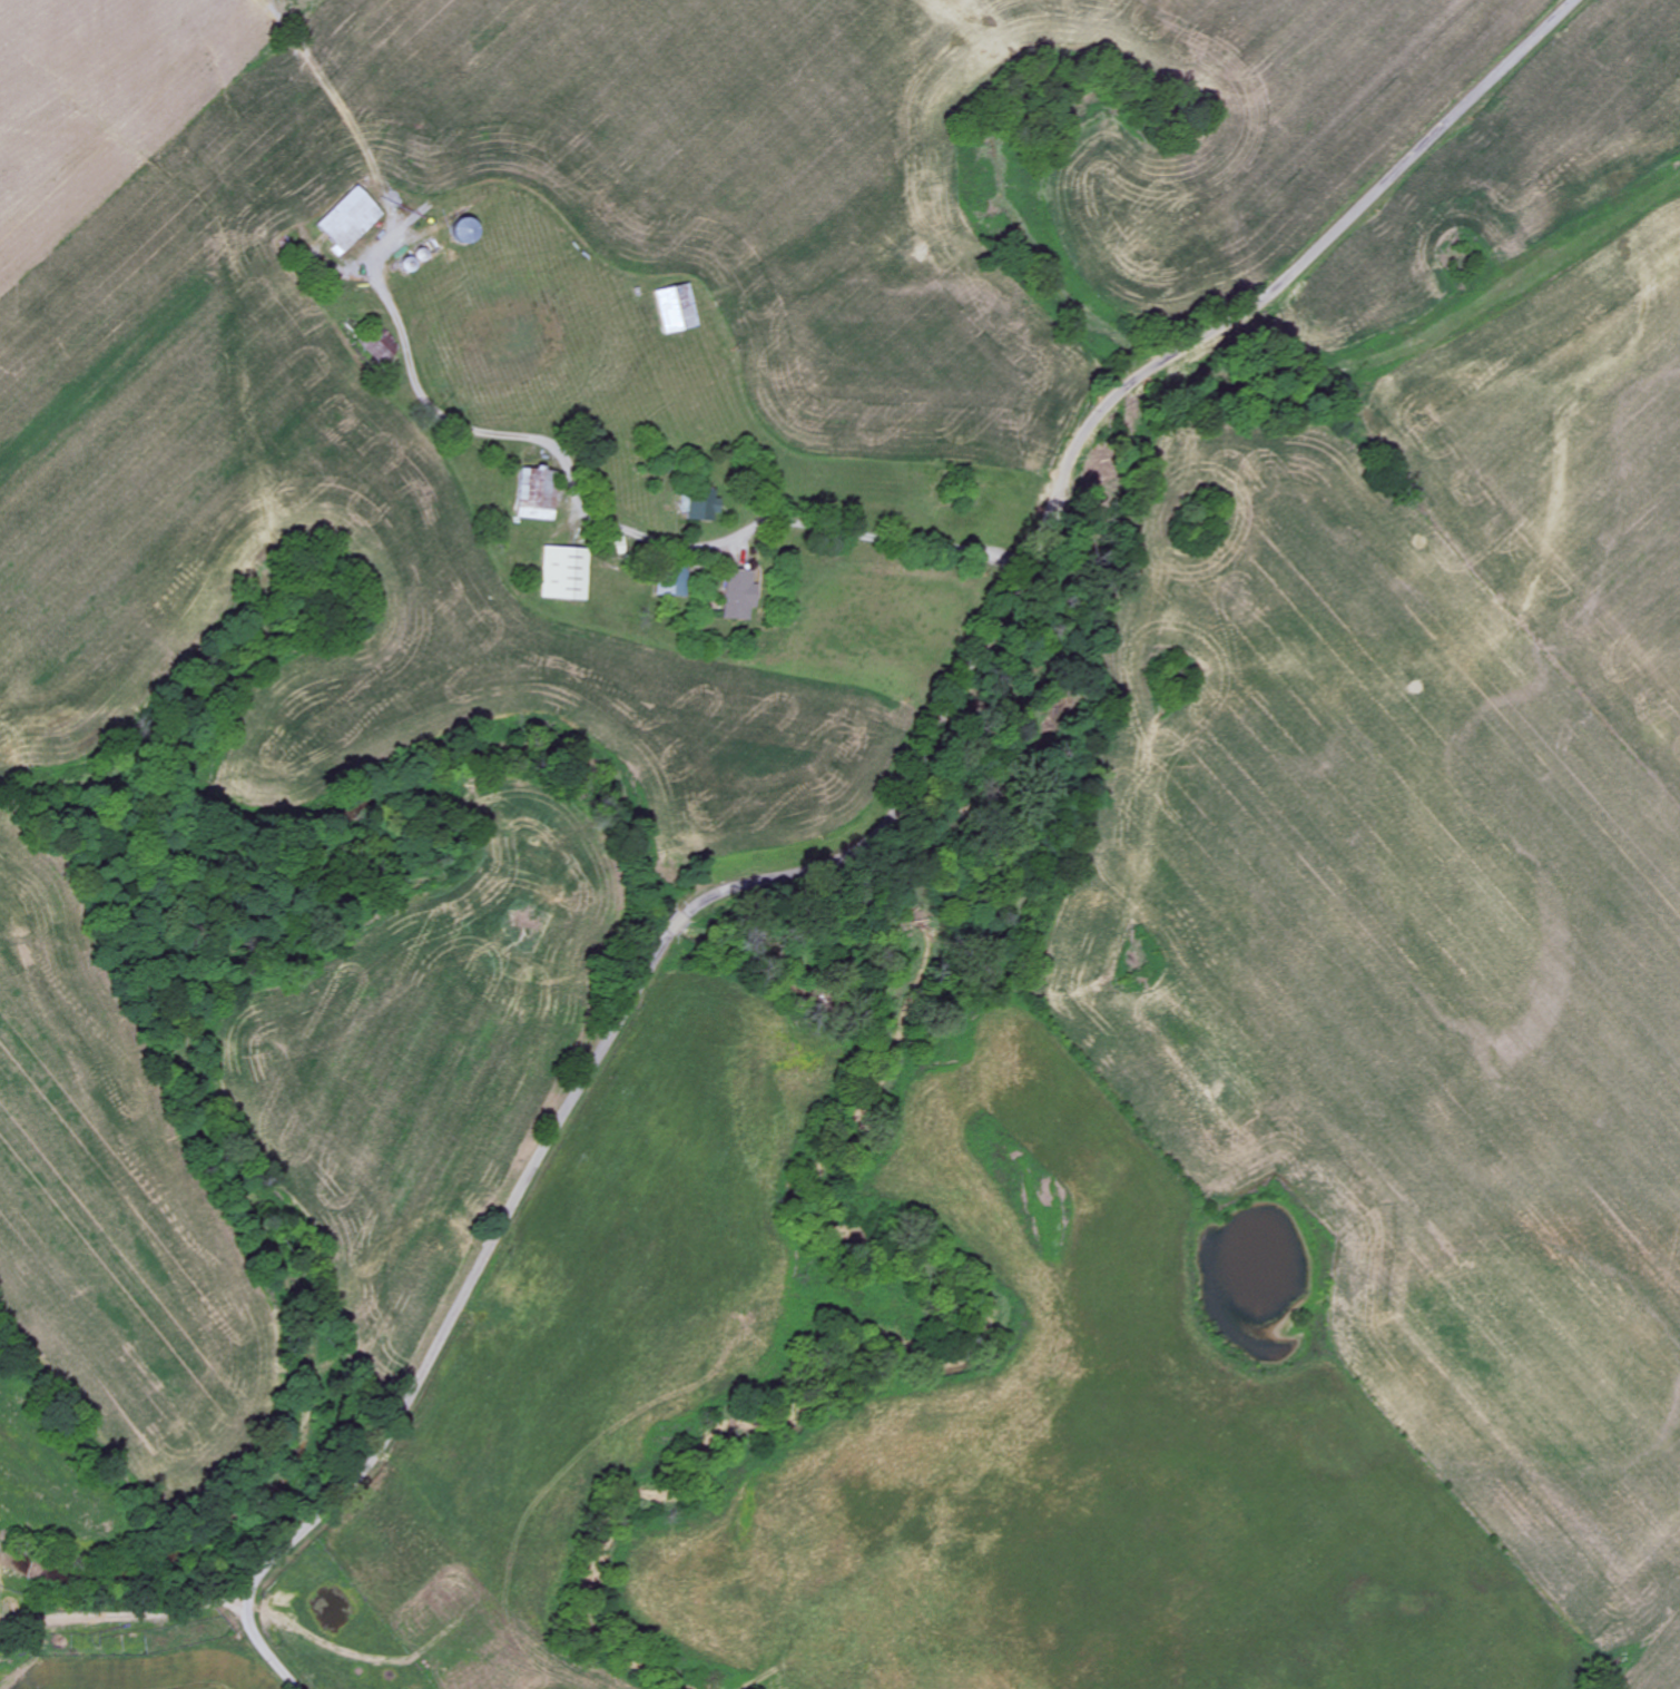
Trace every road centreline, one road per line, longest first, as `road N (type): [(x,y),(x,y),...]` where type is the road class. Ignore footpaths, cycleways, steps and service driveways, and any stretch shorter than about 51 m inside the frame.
road 1 (residential): [(297,1688),(245,1612),(256,1579),(346,1493),(391,1432),(532,1163),(674,936),(718,895),(827,866),(877,838),(1019,583),(1061,472),(1091,421),(1147,371),(1237,322),(1574,0)]
road 2 (residential): [(1019,583),(784,503),(672,551)]

